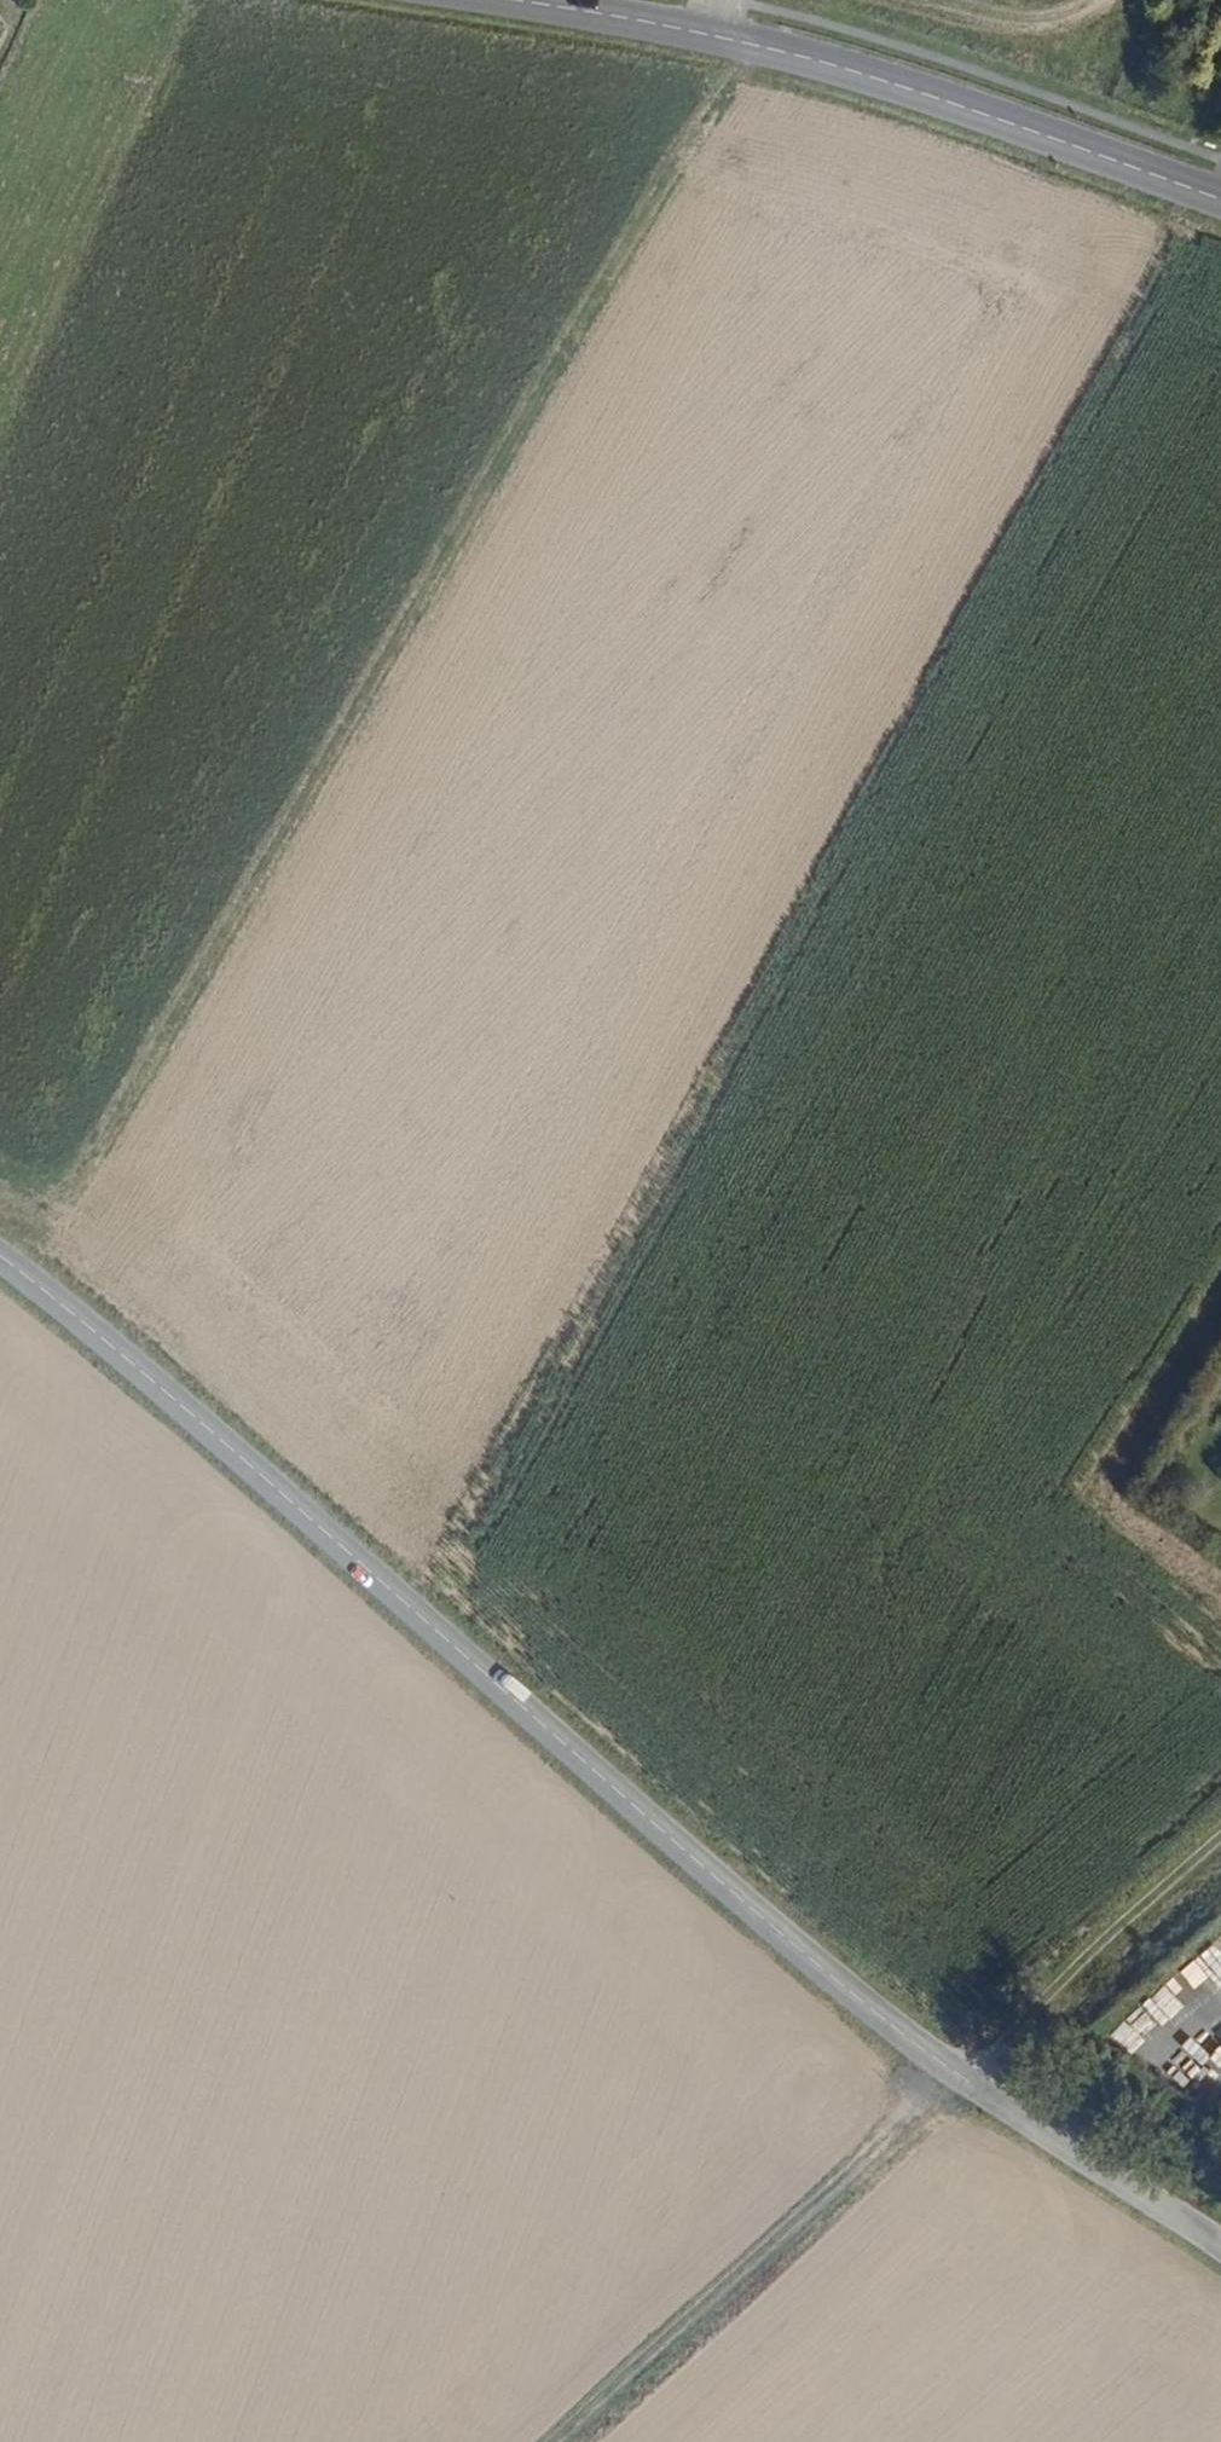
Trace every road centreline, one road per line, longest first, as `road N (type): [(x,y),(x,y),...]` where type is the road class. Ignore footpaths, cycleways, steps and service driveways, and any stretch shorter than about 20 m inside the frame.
road 1 (residential): [(952,2078),(88,1323),(0,1261)]
road 2 (track): [(1220,1838),(552,2441)]
road 3 (secondary): [(506,0),(799,56),(1220,203)]
road 4 (unclassified): [(952,2078),(1220,2246)]

